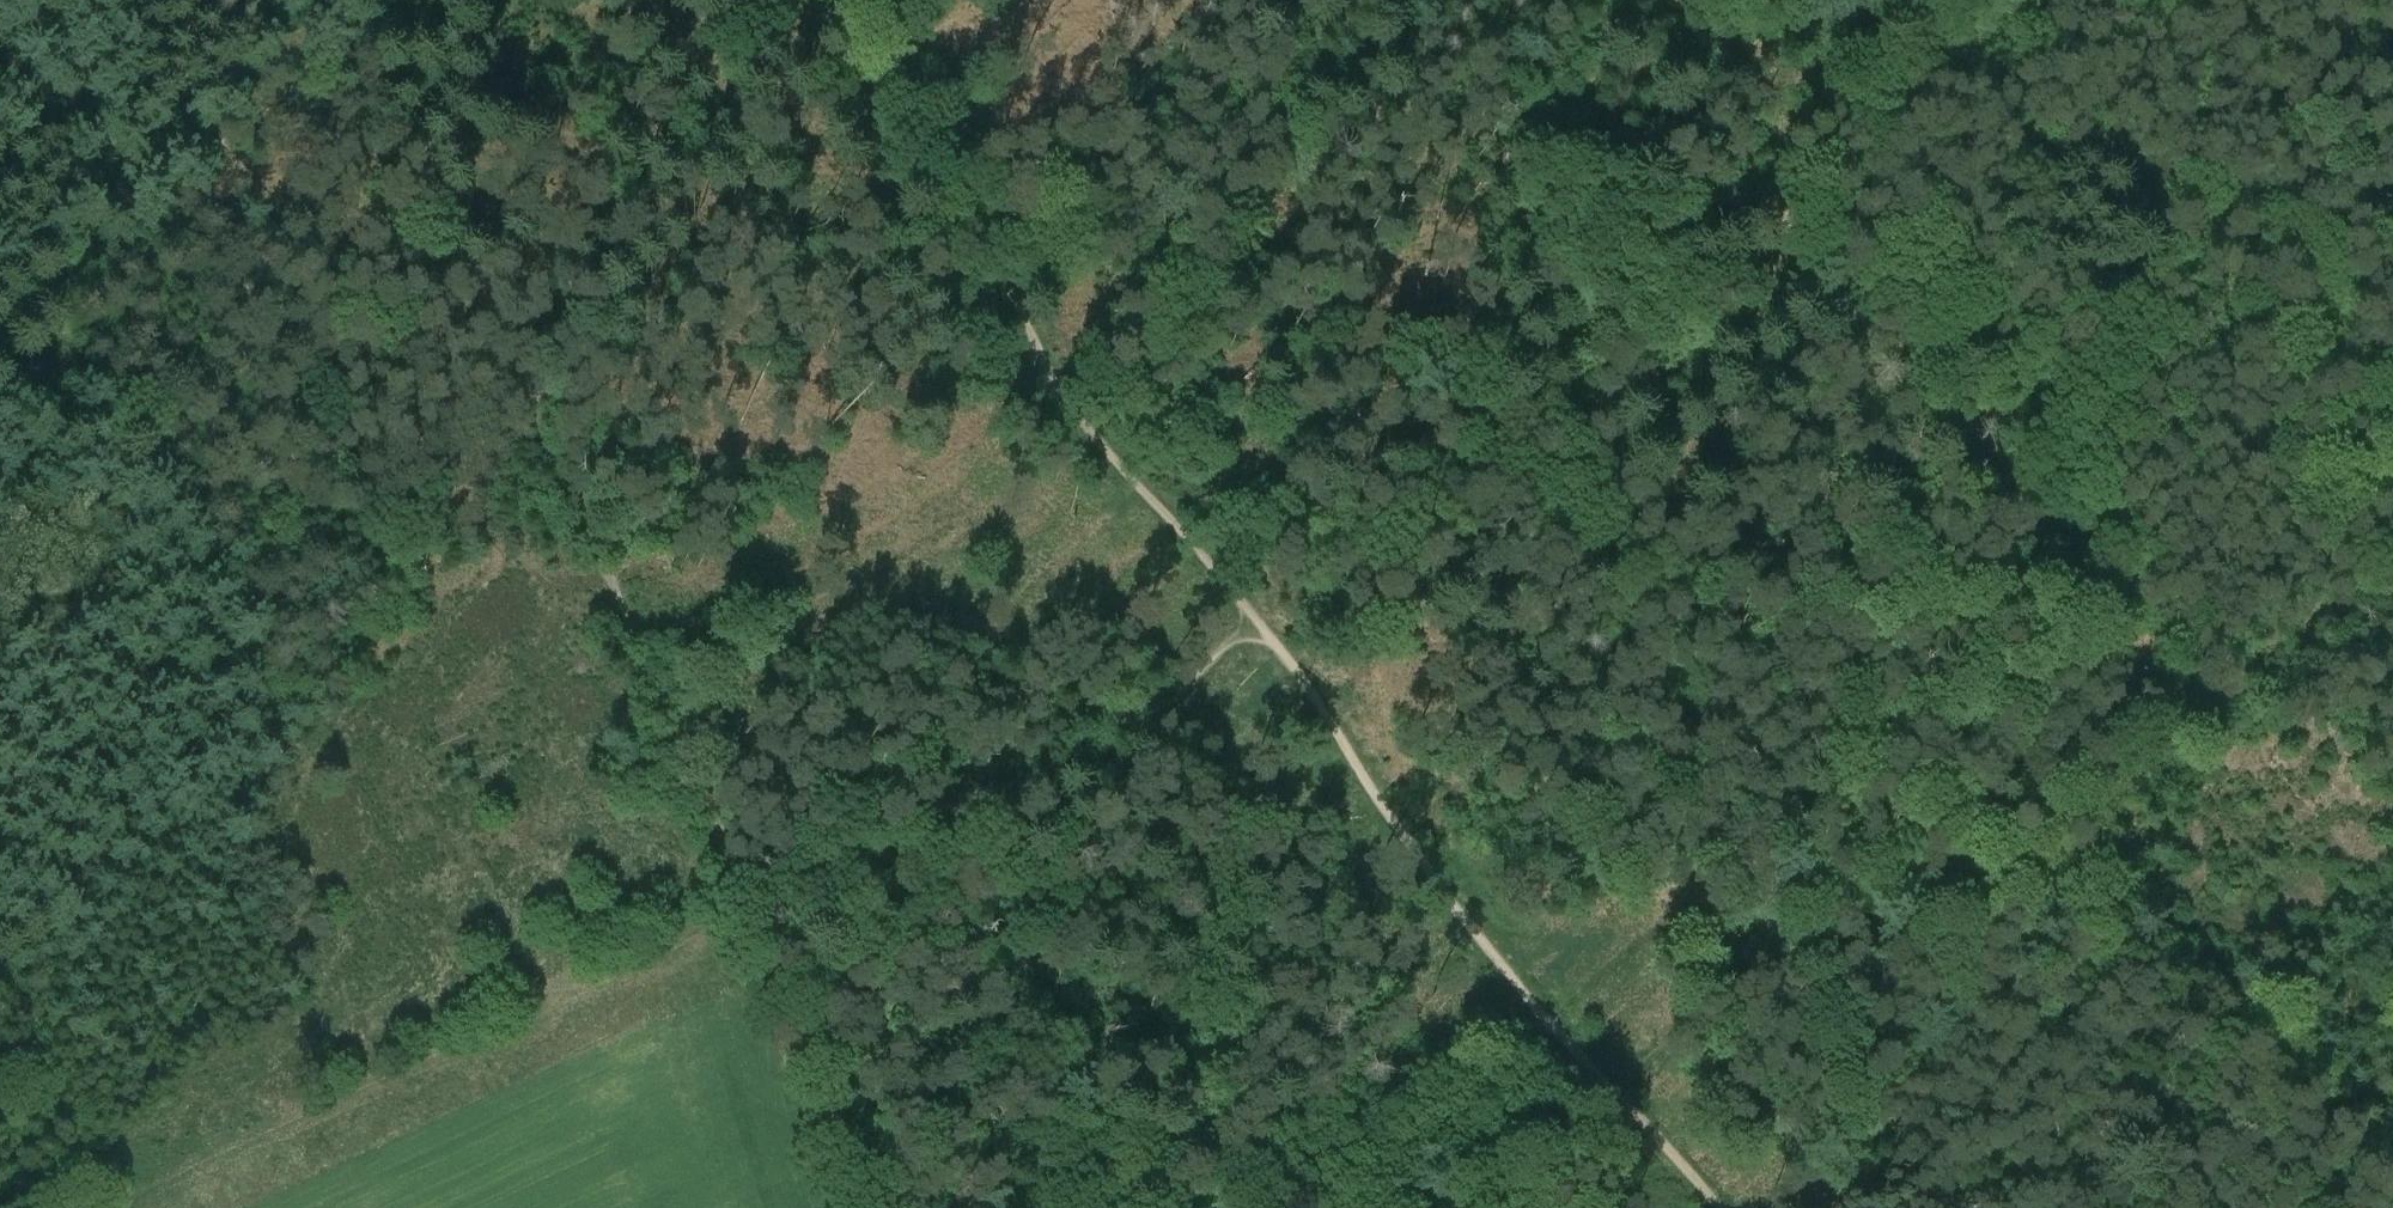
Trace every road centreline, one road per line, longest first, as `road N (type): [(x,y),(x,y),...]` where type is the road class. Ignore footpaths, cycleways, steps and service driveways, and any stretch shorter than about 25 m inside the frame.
road 1 (track): [(1715,1207),(1536,1014),(1182,529),(1061,403),(843,0)]

